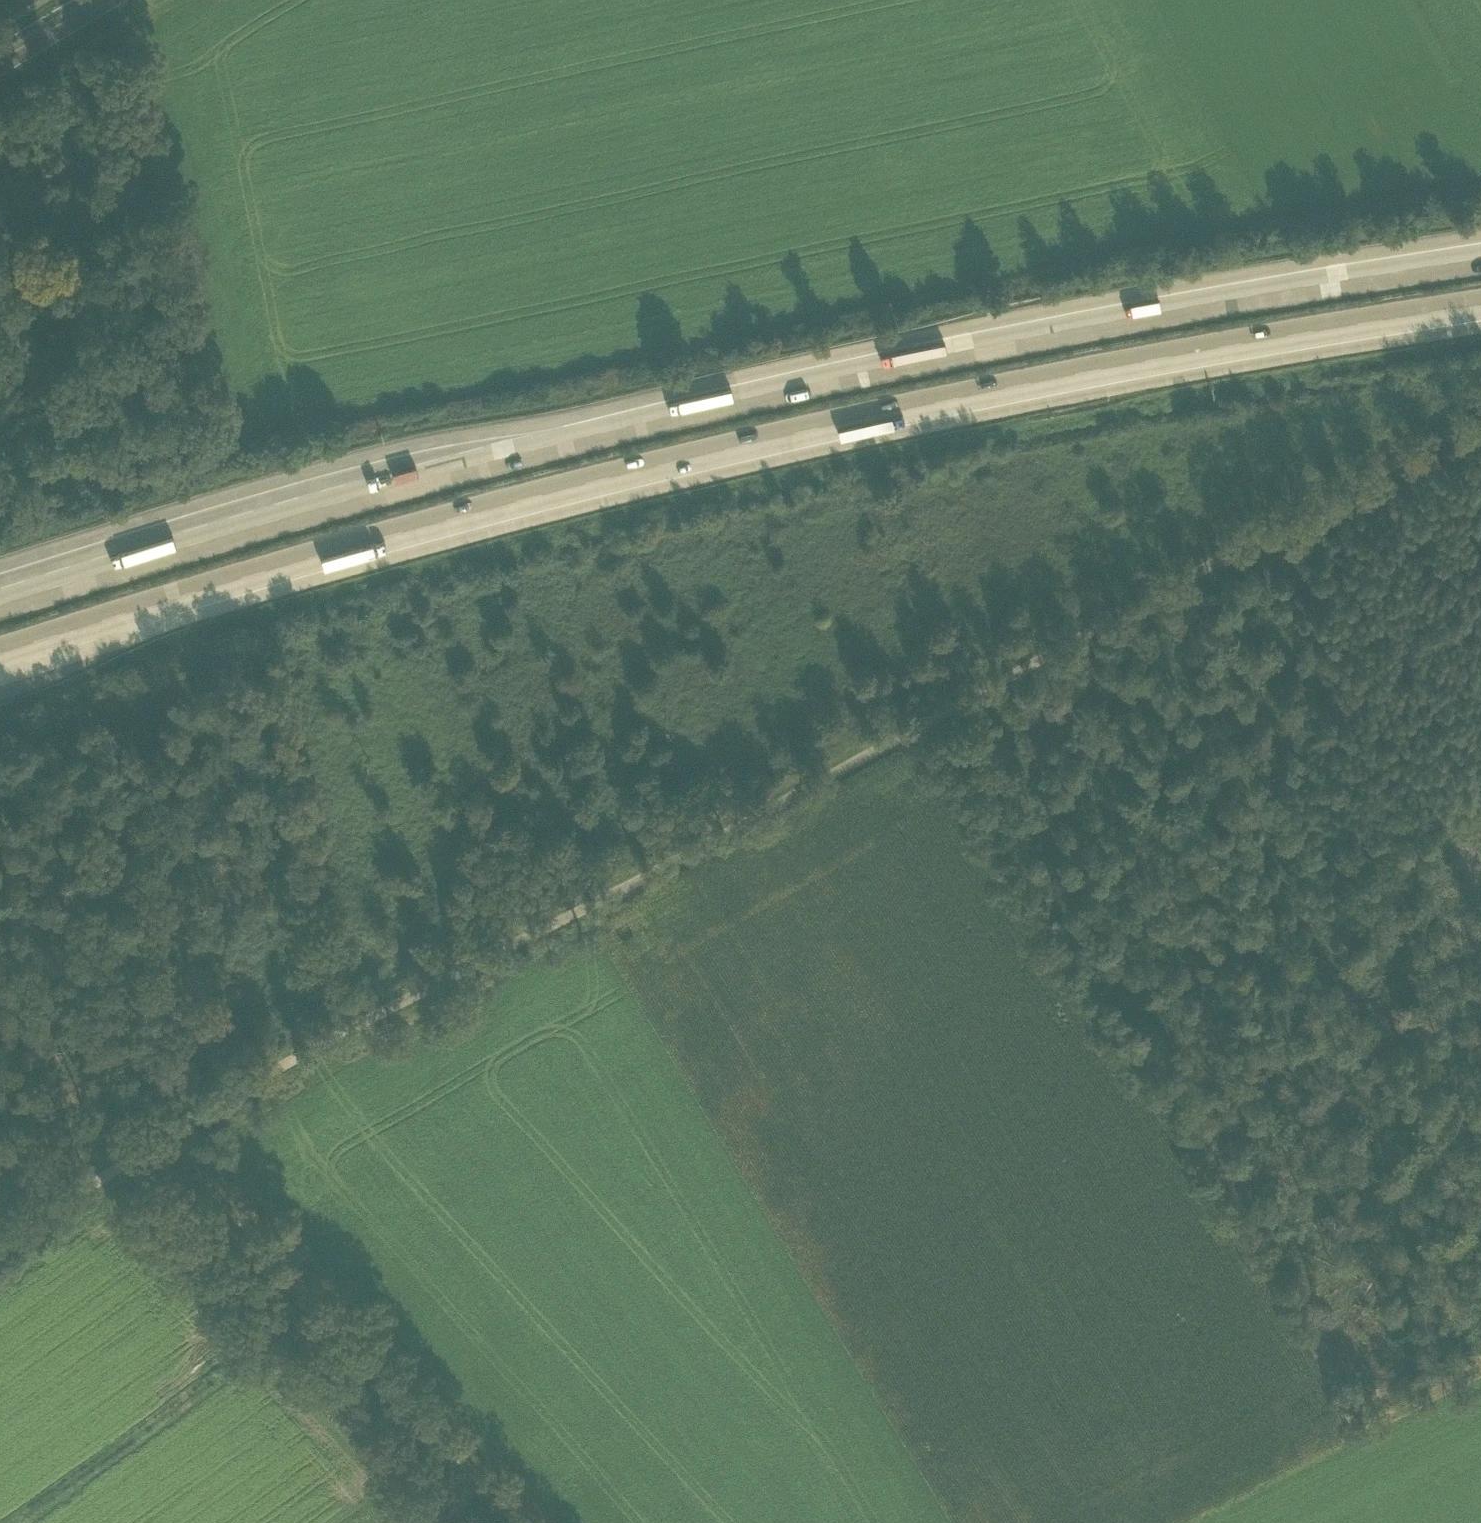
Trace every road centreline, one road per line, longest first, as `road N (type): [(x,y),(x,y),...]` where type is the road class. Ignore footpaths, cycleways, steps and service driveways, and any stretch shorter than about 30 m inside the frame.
road 1 (unclassified): [(0,1248),(200,1106),(1480,402)]
road 2 (motorway): [(0,648),(388,533),(869,415),(1480,302)]
road 3 (motorway): [(1480,256),(851,372),(462,465),(0,599)]
road 4 (track): [(520,1522),(161,1136)]

